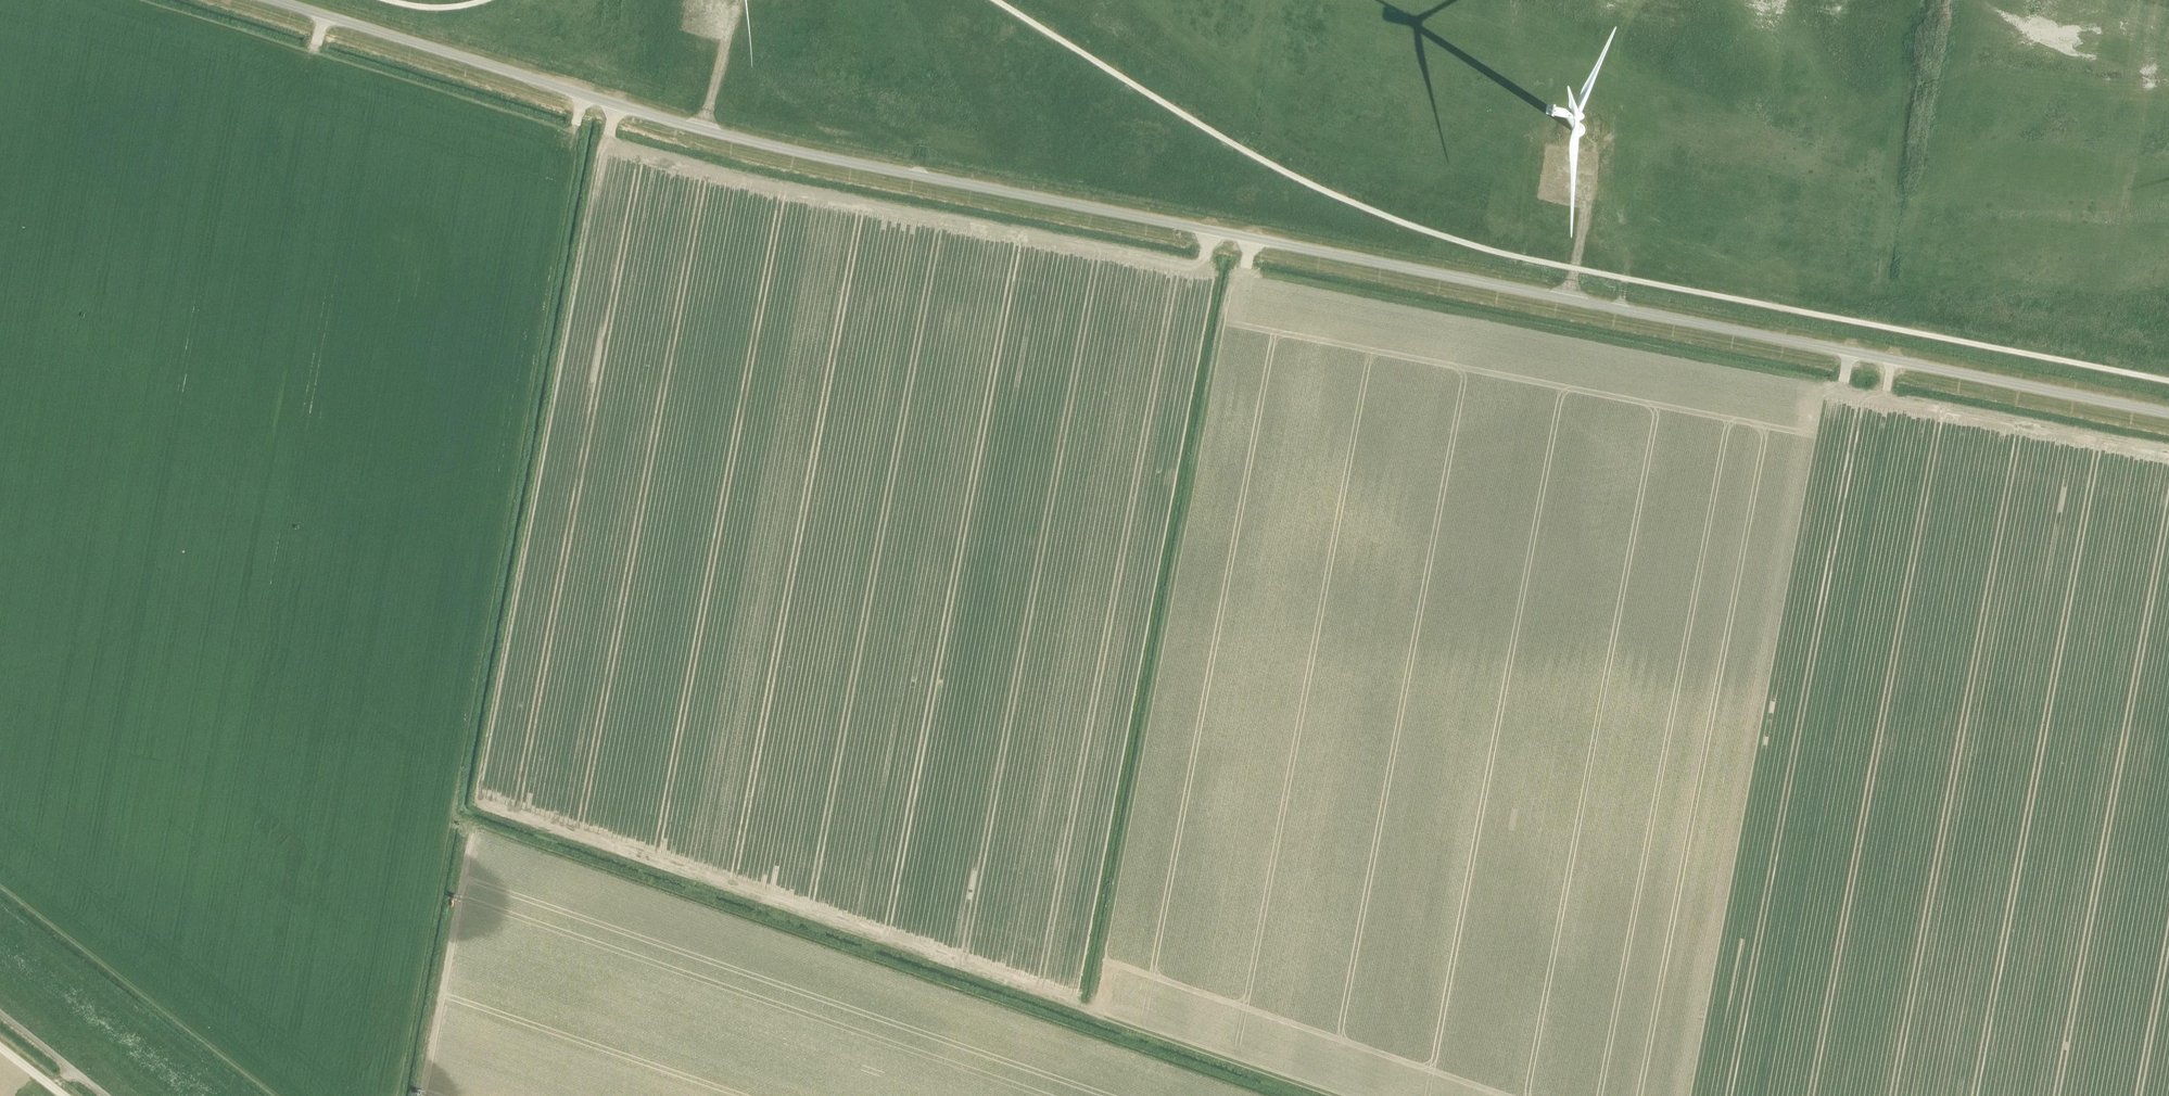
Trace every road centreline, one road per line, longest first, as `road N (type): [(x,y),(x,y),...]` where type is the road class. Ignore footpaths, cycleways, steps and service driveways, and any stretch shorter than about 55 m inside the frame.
road 1 (unclassified): [(2168,414),(799,153),(272,0)]
road 2 (unclassified): [(108,1095),(0,1013)]

